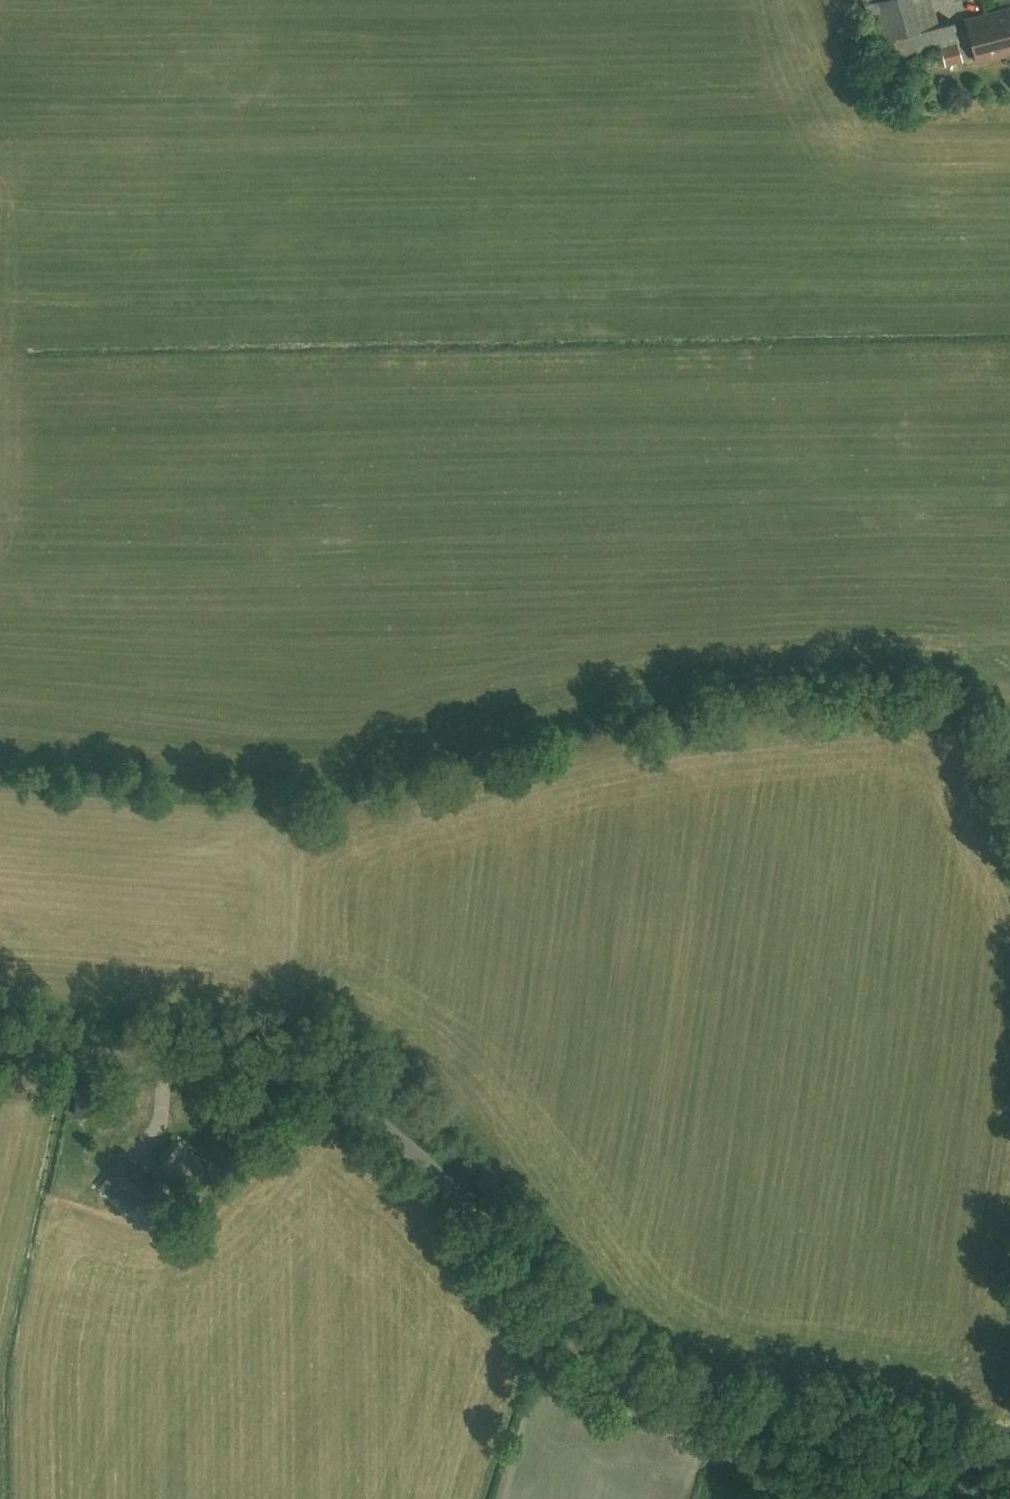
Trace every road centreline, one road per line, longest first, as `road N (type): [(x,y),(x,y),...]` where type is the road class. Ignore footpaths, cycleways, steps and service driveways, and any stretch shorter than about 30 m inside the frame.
road 1 (unclassified): [(812,1498),(628,1398),(444,1184),(322,1089),(255,1071),(0,1046)]

